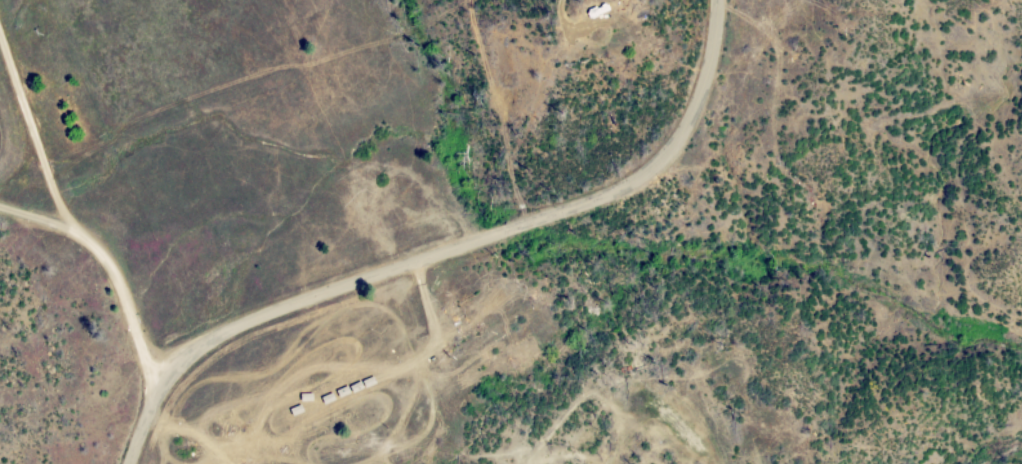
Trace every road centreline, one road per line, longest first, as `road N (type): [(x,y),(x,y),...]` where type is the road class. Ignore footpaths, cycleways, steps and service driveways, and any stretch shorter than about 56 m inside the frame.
road 1 (tertiary): [(155,391),(190,352),(254,316),(639,178),(688,116),(710,52),(715,0)]
road 2 (track): [(464,0),(400,35),(269,69),(134,119),(49,181)]
road 3 (track): [(531,463),(531,450),(488,457),(461,451),(438,415),(414,360),(441,337),(416,261)]

